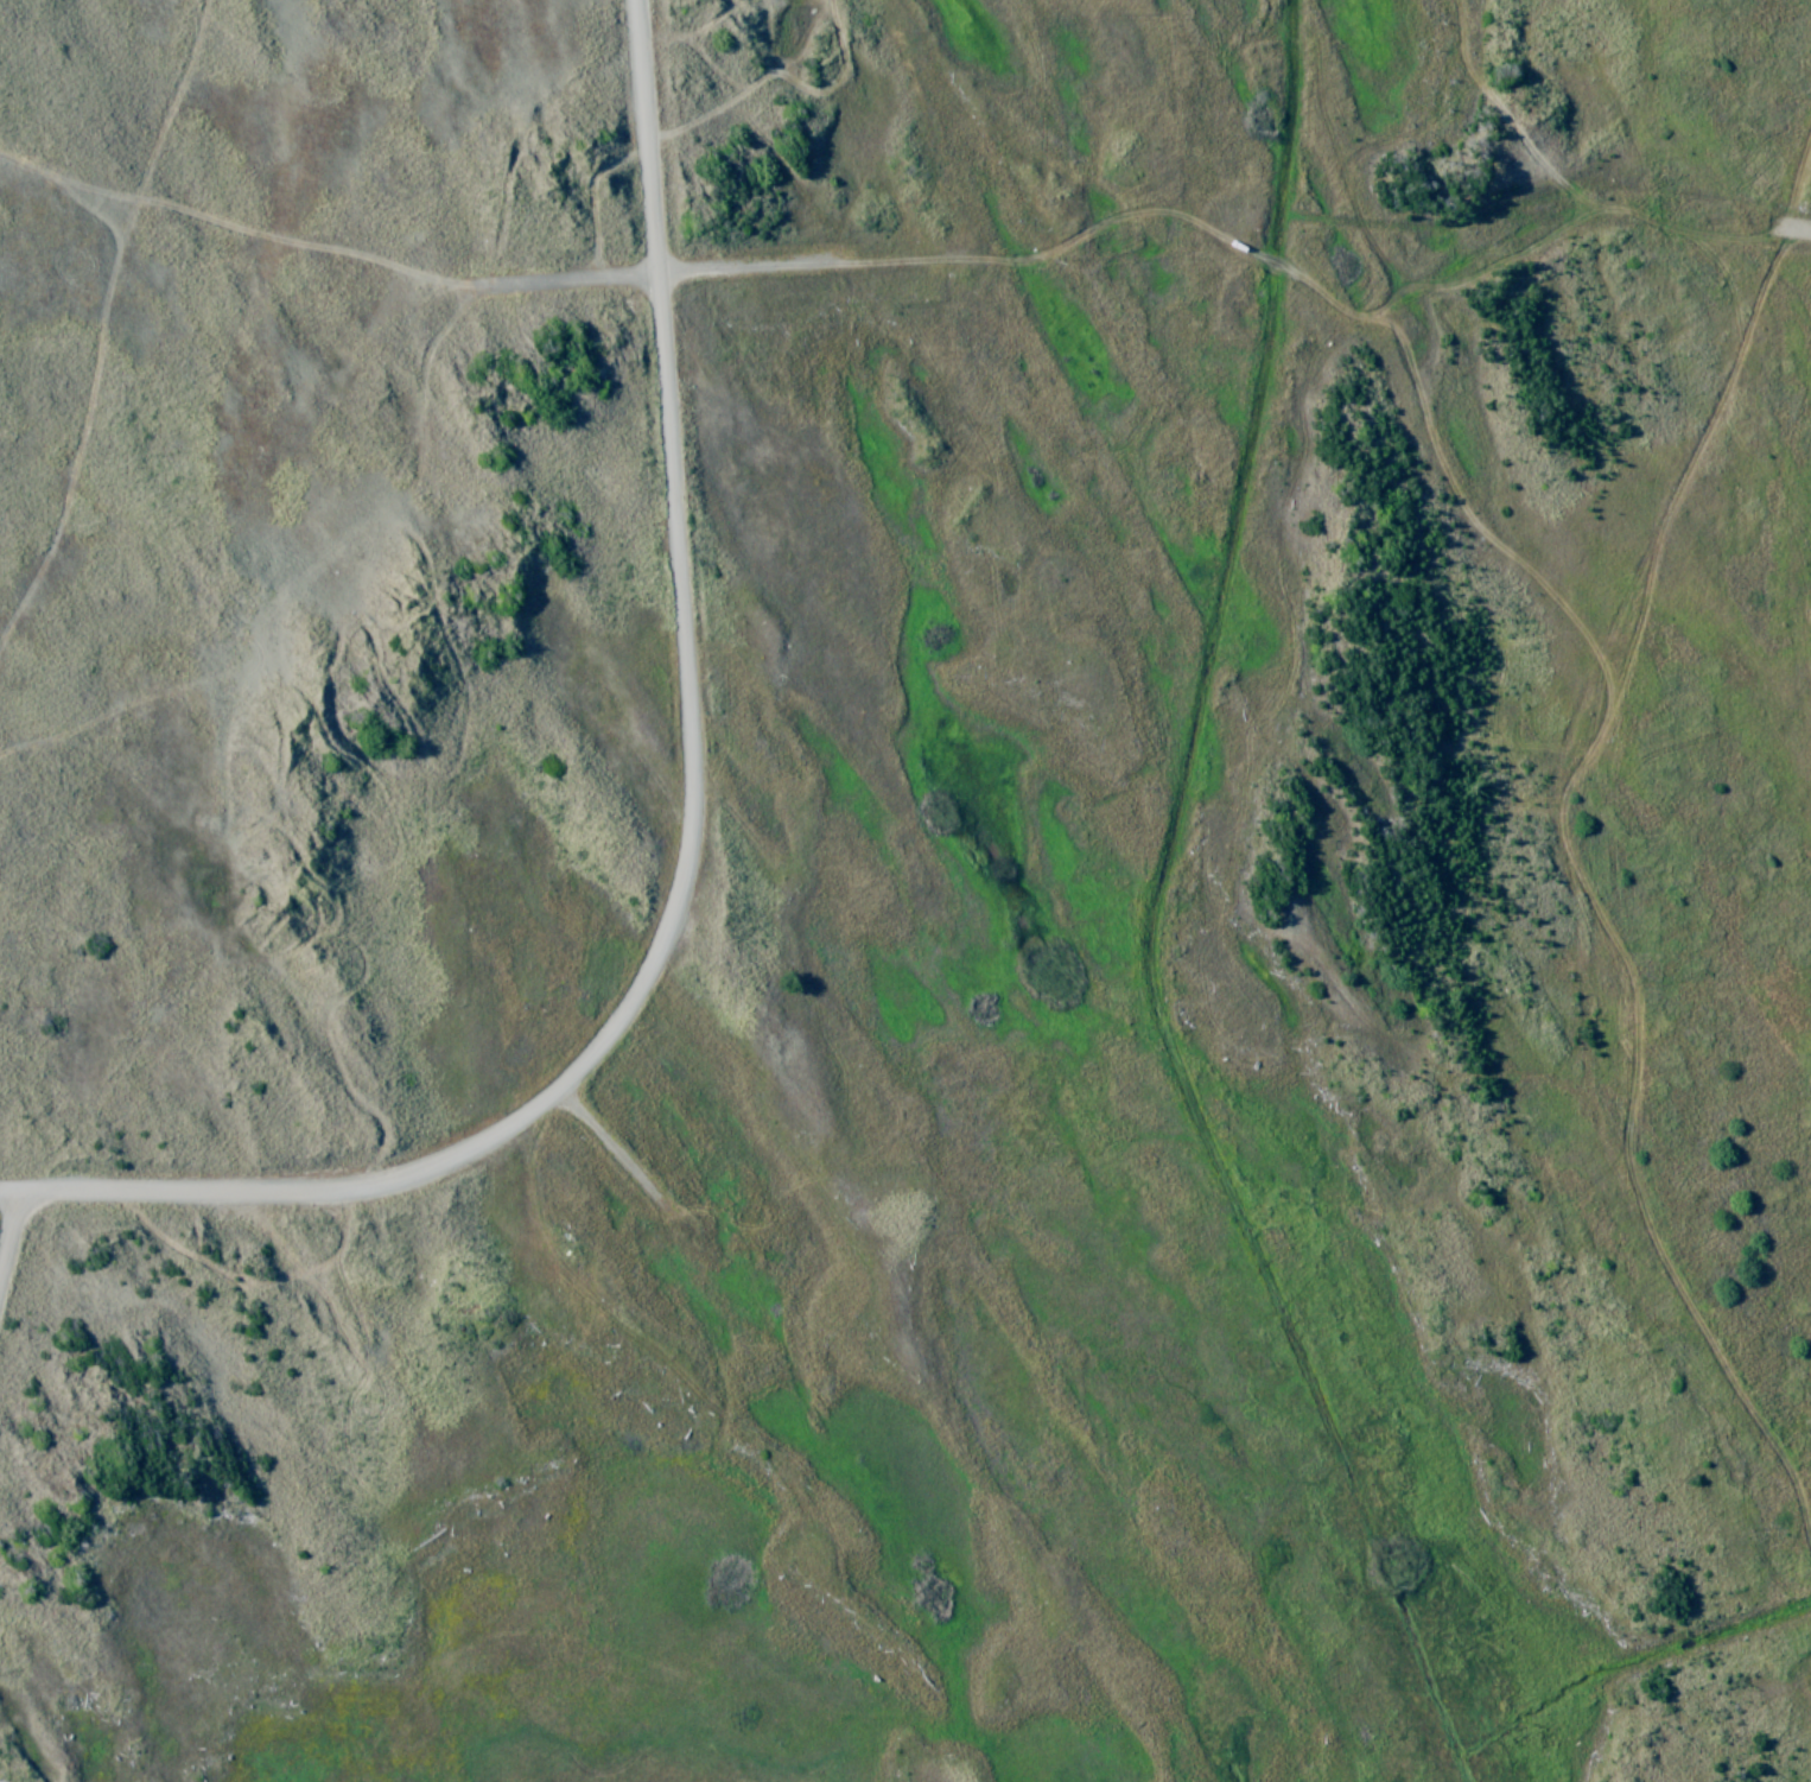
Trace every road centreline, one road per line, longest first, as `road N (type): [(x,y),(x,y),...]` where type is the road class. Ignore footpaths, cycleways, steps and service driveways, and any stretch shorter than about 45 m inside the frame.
road 1 (residential): [(0,1195),(275,1198),(419,1178),(484,1149),(551,1101),(641,993),(678,909),(697,800),(648,0)]

